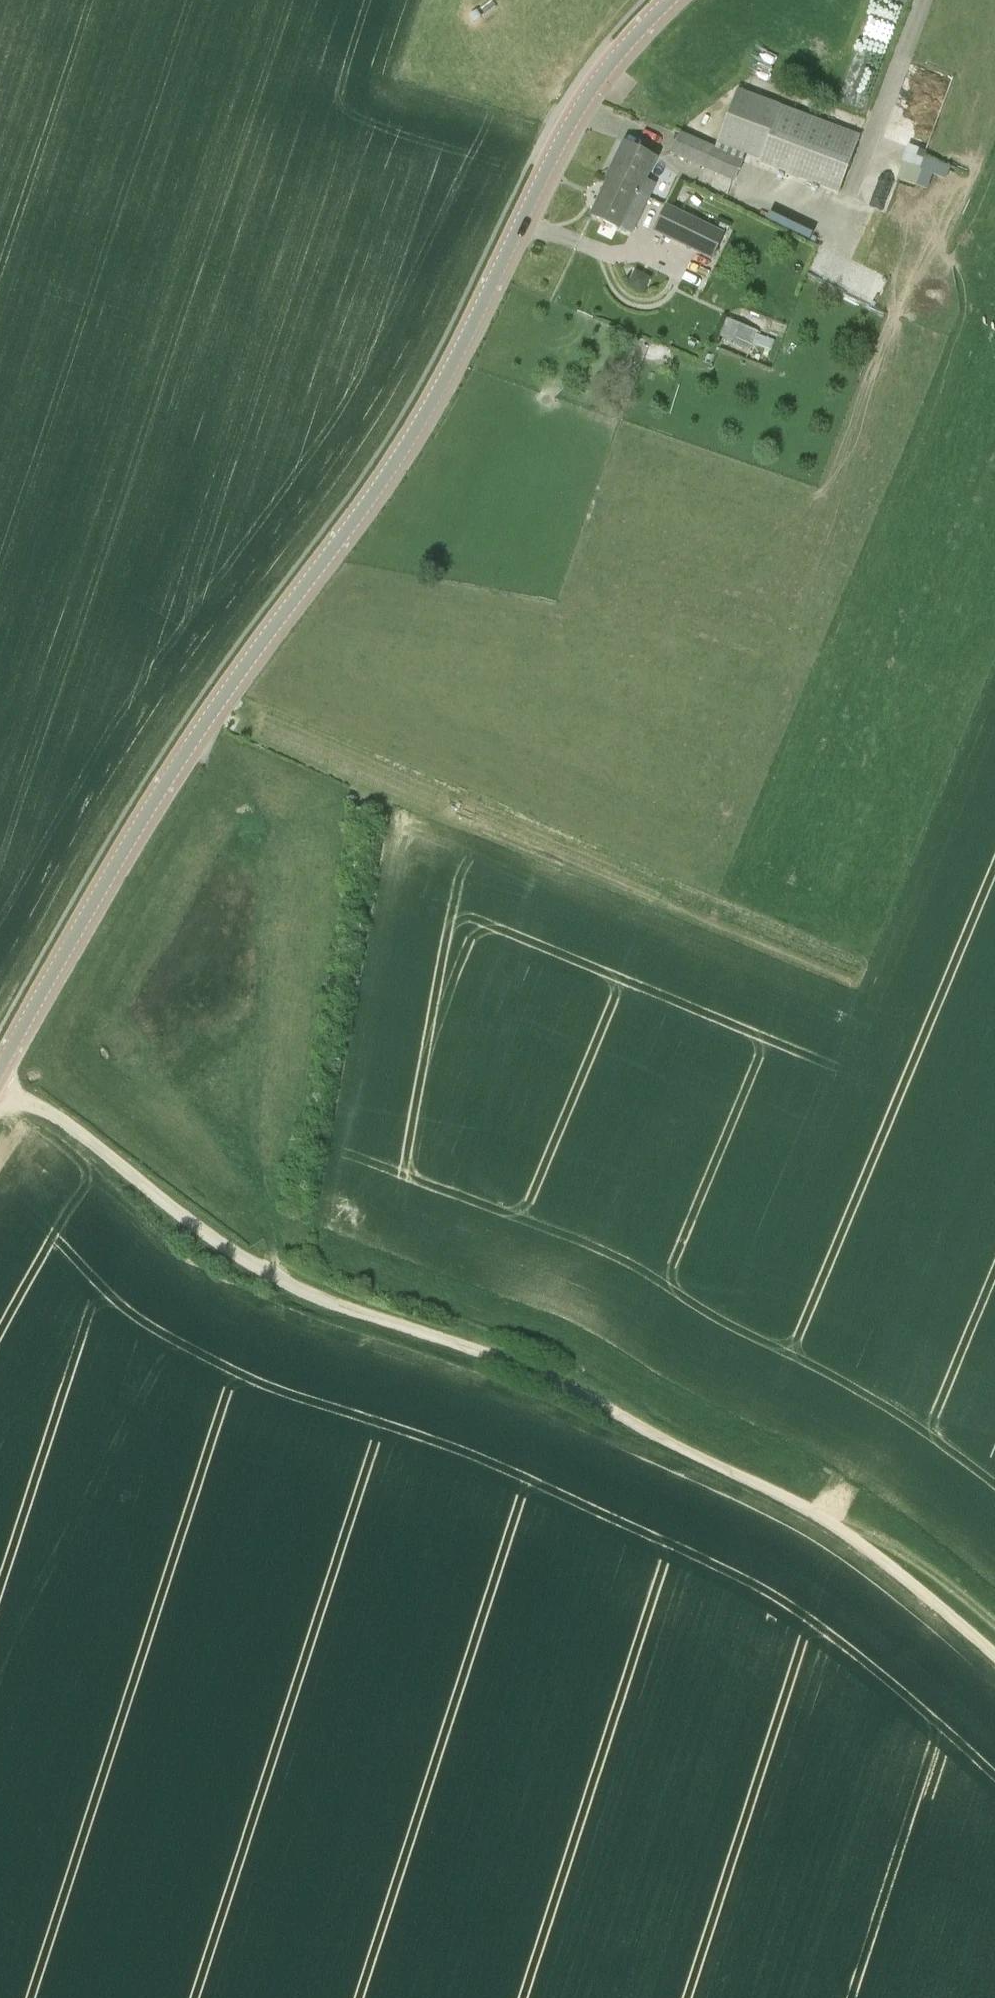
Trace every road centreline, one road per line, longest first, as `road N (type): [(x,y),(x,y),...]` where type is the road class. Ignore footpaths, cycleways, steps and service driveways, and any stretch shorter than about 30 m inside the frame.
road 1 (tertiary): [(0,1068),(190,745),(413,433),(575,114),(669,0)]
road 2 (track): [(994,1655),(879,1560),(801,1508),(530,1369),(304,1291),(228,1248),(60,1120),(0,1086)]
road 3 (track): [(923,0),(853,188)]

